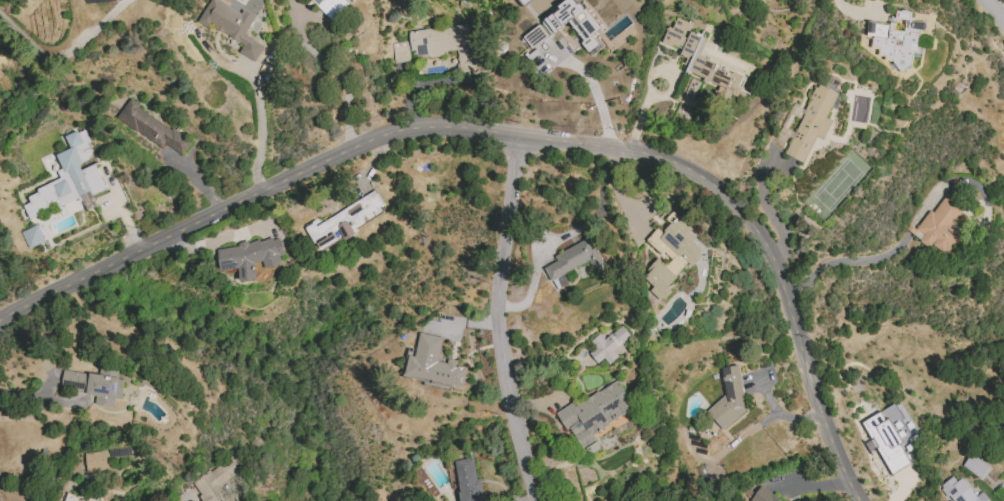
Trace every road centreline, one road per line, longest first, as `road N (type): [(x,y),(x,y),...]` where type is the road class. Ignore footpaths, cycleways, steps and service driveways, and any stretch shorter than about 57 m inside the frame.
road 1 (residential): [(0,321),(378,137),(436,126),(588,144),(654,158),(727,194),(759,230),(779,268),(825,429),(862,500)]
road 2 (residential): [(519,136),(498,302),(506,382),(540,500)]

